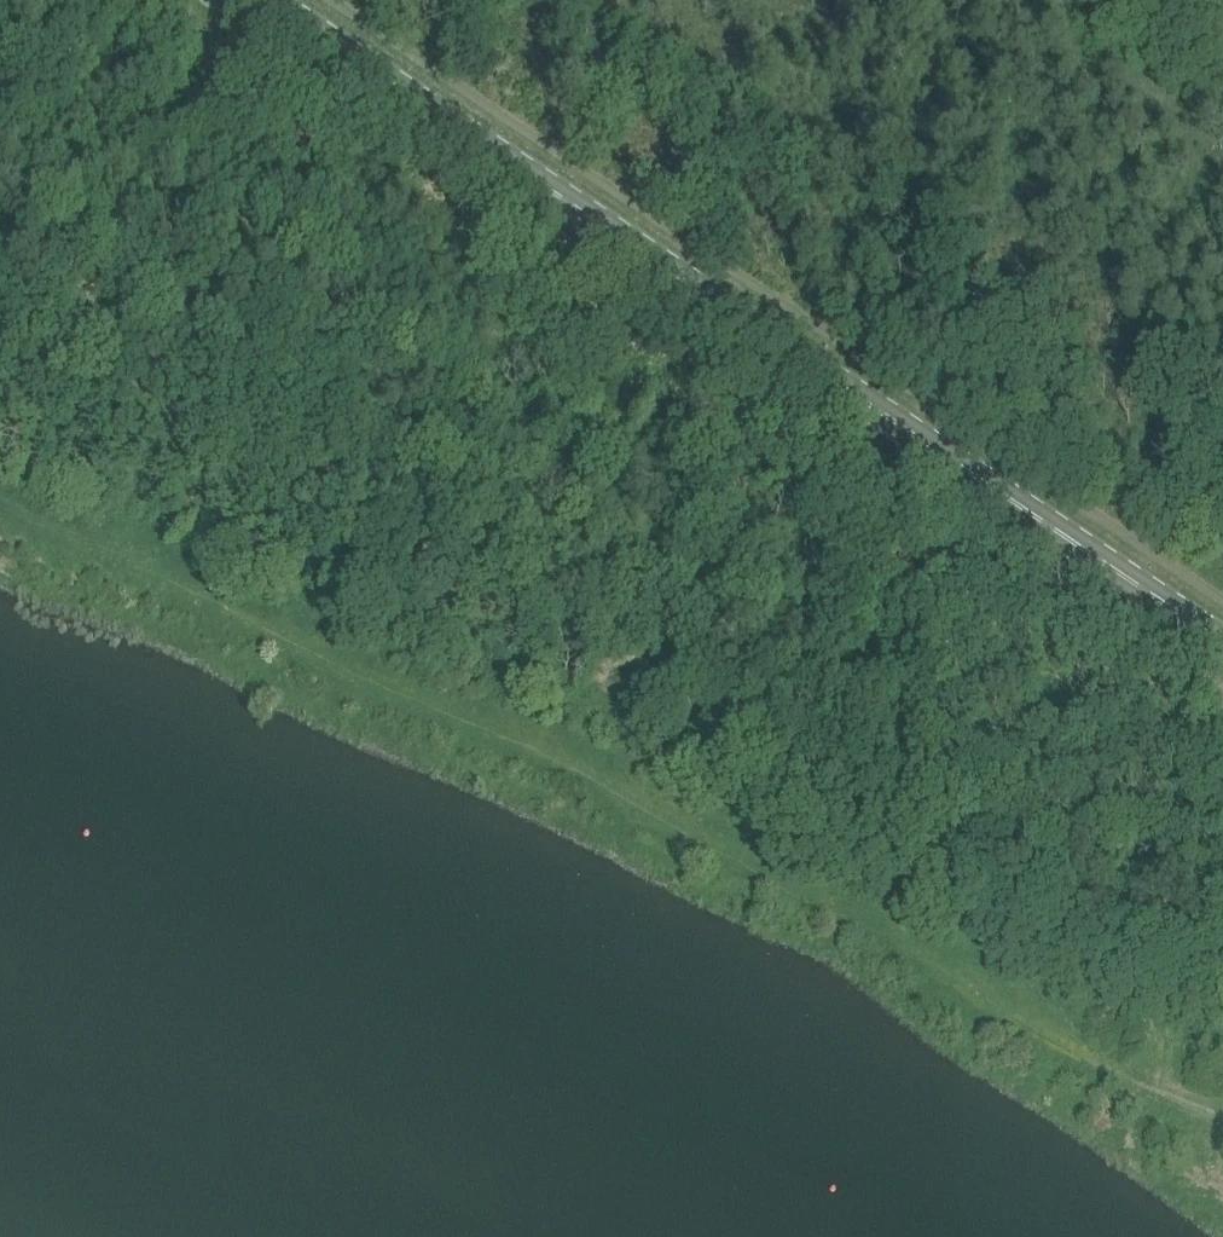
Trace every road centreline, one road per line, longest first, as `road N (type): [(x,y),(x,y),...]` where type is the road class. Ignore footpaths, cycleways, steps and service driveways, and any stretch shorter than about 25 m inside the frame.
road 1 (primary): [(1222,642),(269,0)]
road 2 (track): [(934,928),(1110,1048),(1222,1106)]

